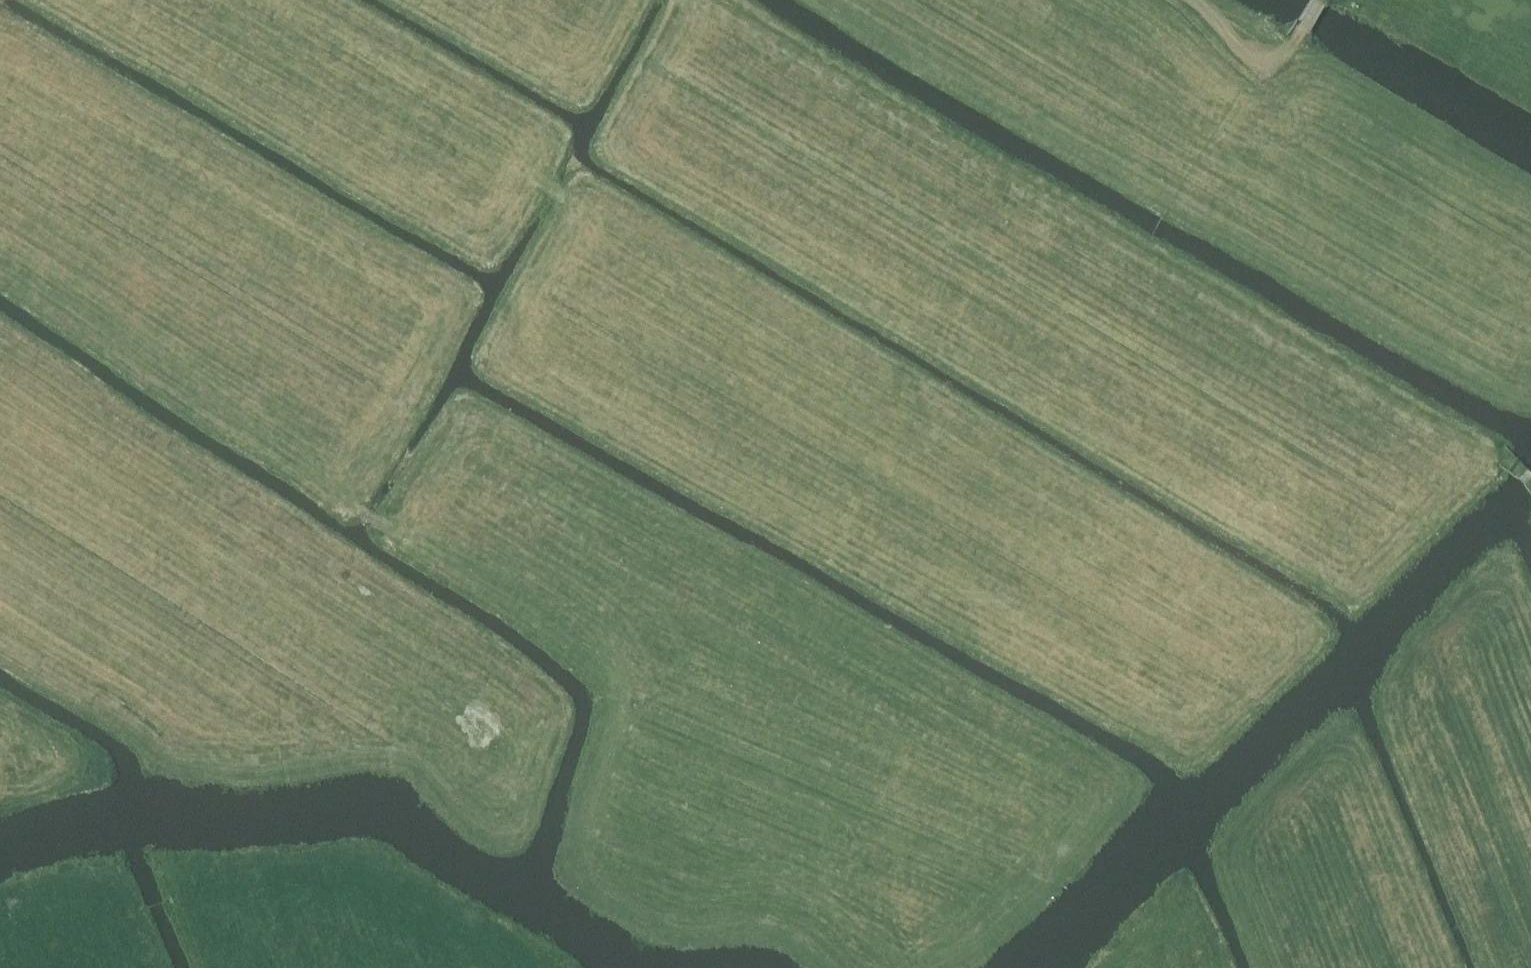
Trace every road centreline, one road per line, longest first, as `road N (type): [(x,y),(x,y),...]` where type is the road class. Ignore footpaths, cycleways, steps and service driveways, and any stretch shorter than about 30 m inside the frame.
road 1 (track): [(1530,480),(692,0)]
road 2 (track): [(1319,0),(1275,57),(1243,51),(1191,0)]

